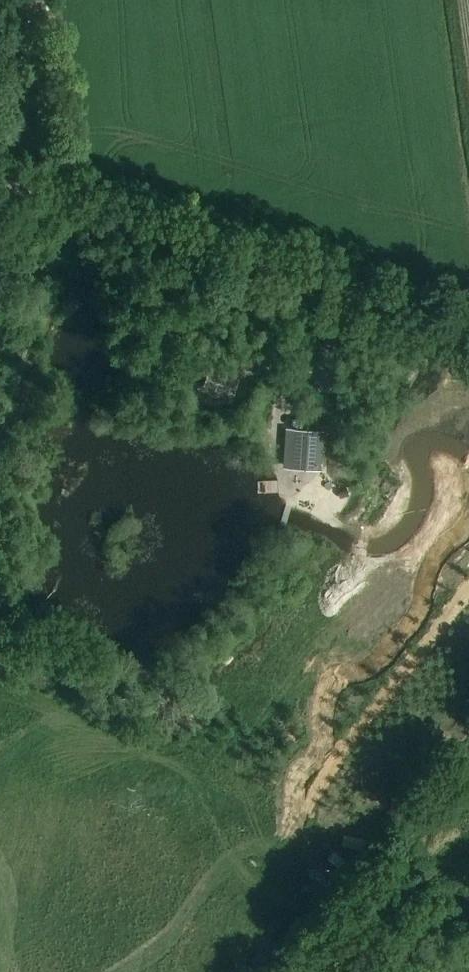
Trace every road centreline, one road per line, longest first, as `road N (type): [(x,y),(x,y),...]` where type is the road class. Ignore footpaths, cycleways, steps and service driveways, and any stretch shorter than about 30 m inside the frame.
road 1 (unclassified): [(468,322),(0,188)]
road 2 (track): [(468,590),(329,774)]

